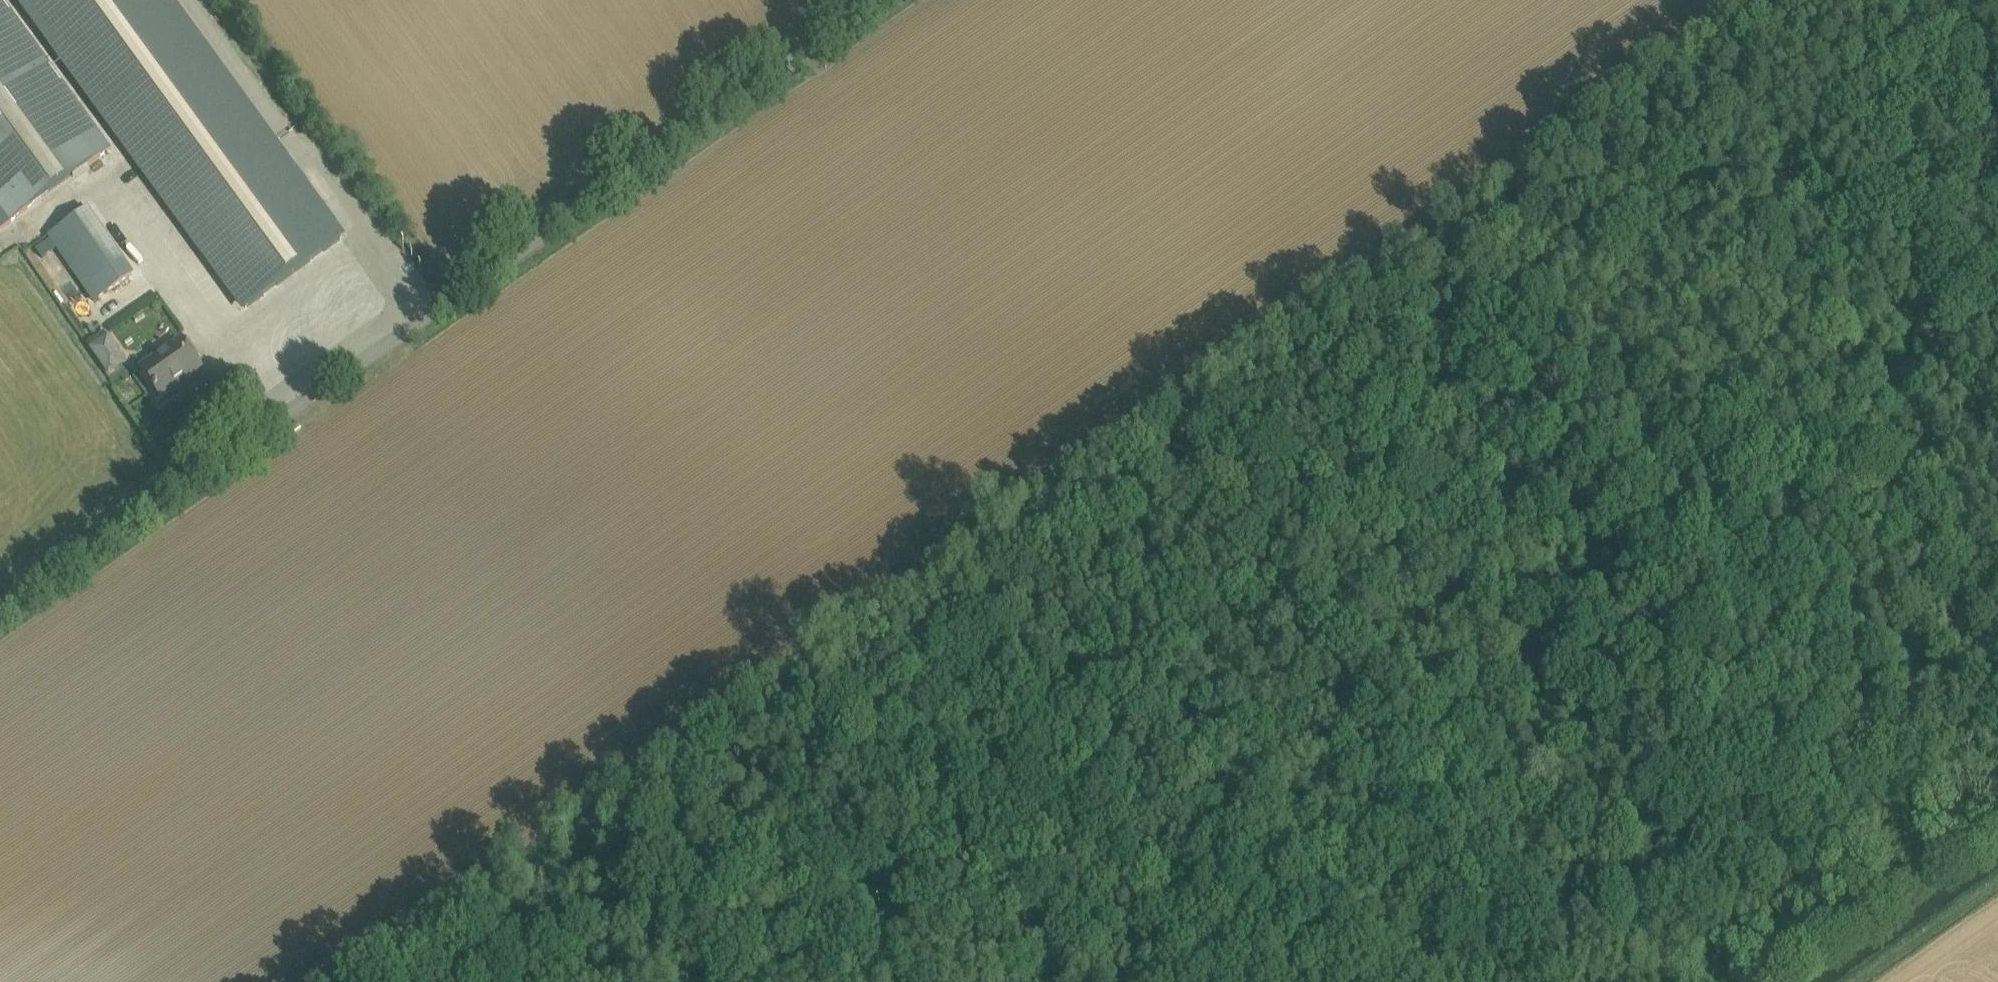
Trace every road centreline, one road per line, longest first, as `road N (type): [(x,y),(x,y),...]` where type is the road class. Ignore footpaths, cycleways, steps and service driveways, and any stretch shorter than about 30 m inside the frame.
road 1 (unclassified): [(0,618),(878,0)]

